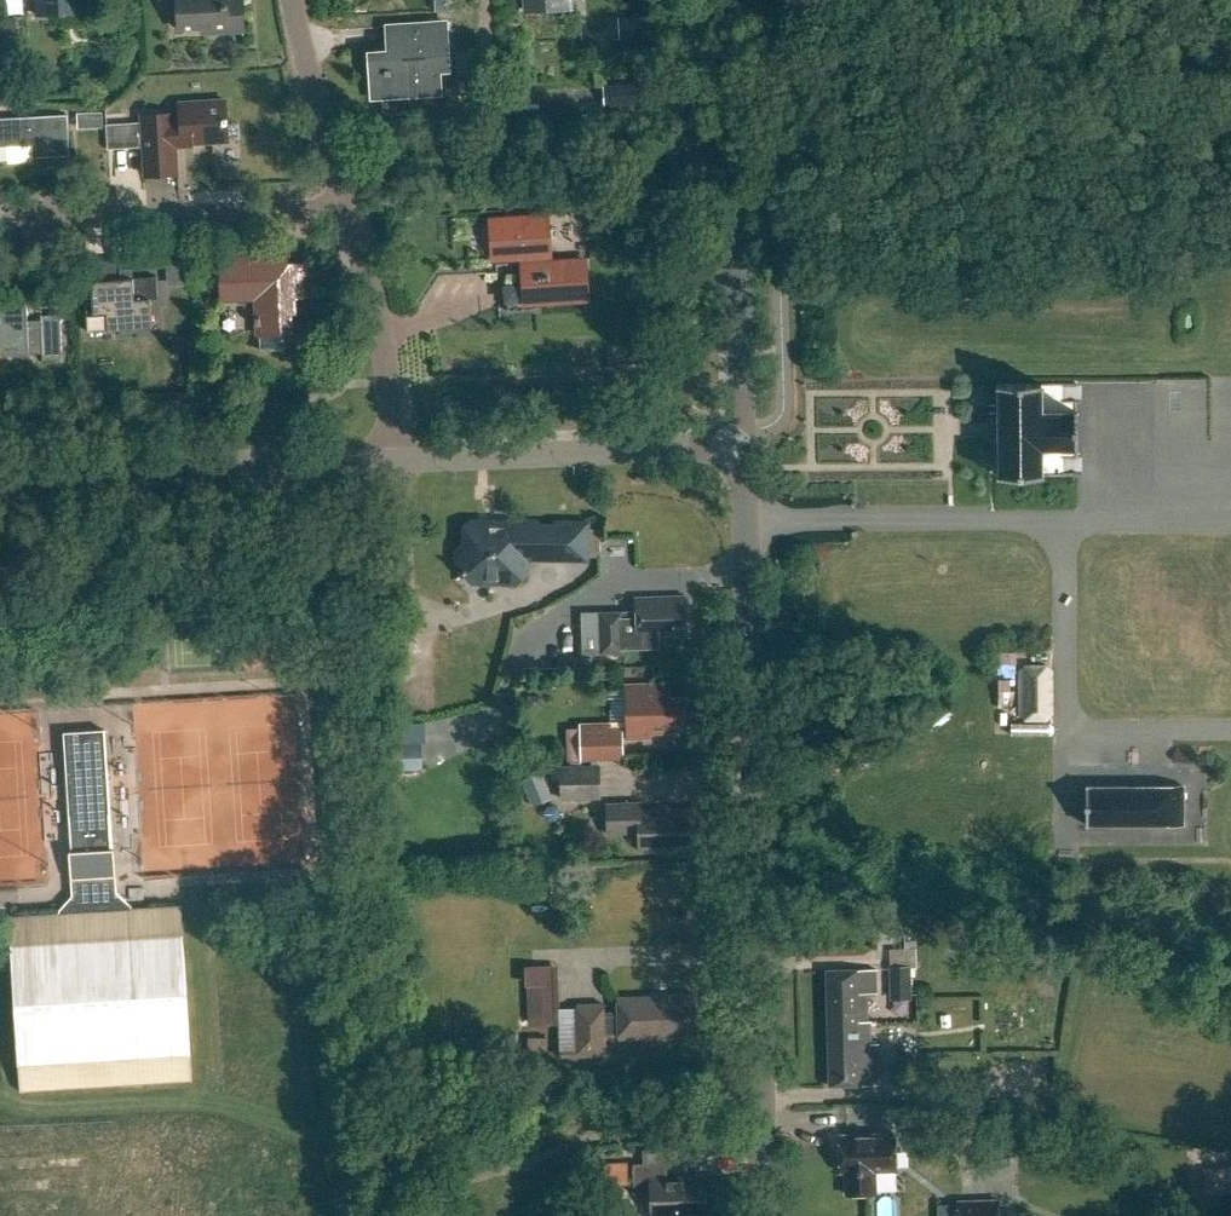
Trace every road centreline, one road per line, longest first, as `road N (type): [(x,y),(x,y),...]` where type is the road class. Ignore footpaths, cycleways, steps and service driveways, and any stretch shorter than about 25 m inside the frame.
road 1 (tertiary): [(766,1215),(743,444)]
road 2 (tertiary): [(743,444),(737,0)]
road 3 (tertiary): [(0,476),(391,459)]
road 4 (tertiary): [(391,459),(743,444)]
road 5 (residential): [(391,459),(383,337),(350,210)]
road 6 (residential): [(99,222),(350,210)]
road 7 (residential): [(350,210),(293,0)]

